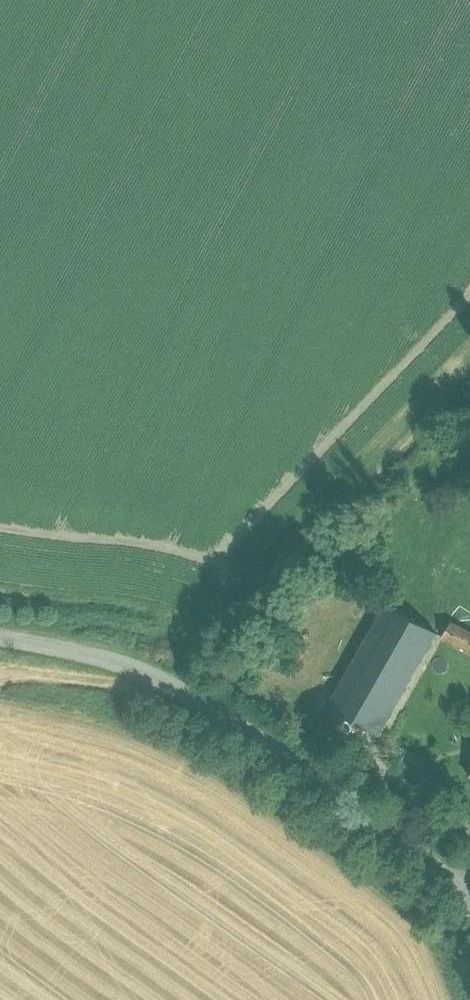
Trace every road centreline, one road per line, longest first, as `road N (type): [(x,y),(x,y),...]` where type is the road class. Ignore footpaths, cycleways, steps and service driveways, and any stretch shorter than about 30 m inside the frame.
road 1 (tertiary): [(469,890),(180,681),(97,648),(0,630)]

